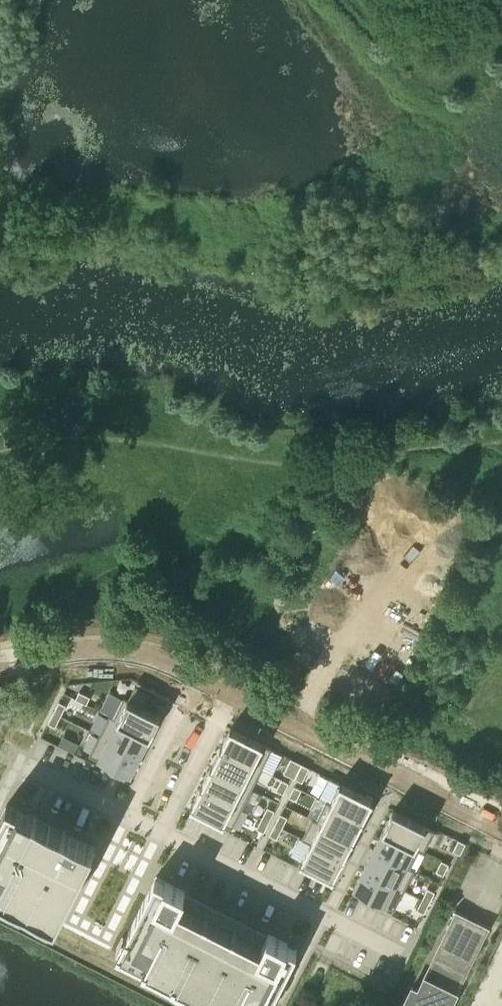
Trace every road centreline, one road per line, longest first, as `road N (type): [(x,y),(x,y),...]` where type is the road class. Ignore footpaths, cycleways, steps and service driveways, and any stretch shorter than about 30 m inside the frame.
road 1 (tertiary): [(501,829),(227,692)]
road 2 (residential): [(157,832),(398,953)]
road 3 (residential): [(157,832),(104,936),(77,923),(129,819)]
road 4 (tertiary): [(200,678),(102,647),(0,664)]
road 5 (residential): [(200,678),(129,819)]
road 6 (residential): [(157,832),(227,692)]
road 7 (residential): [(10,759),(129,819)]

